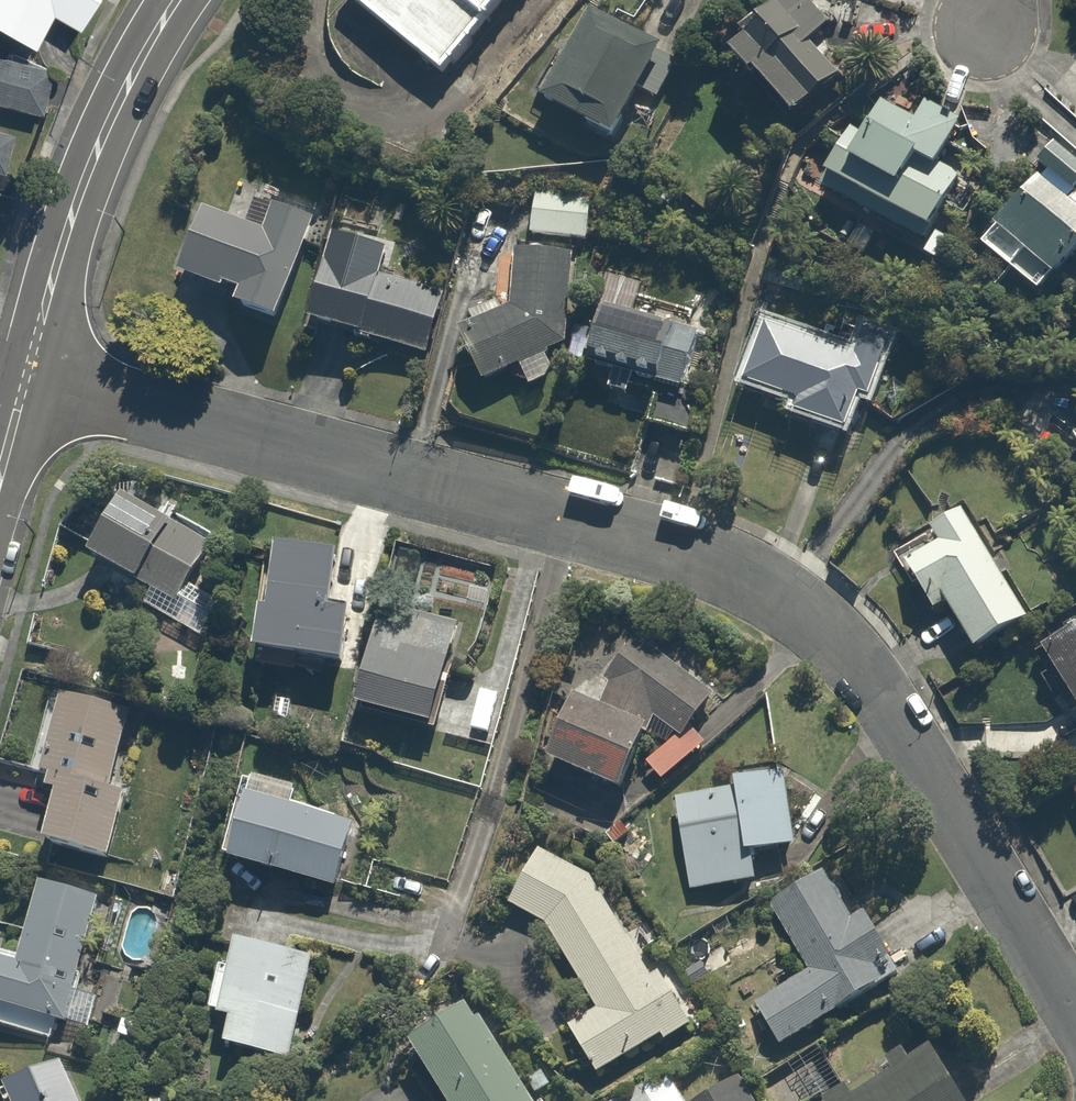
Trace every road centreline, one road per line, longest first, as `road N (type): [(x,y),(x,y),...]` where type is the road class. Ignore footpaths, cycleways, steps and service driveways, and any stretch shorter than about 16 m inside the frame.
road 1 (residential): [(27,375),(658,547),(761,587),(806,615),(921,763),(1075,1029)]
road 2 (tertiary): [(176,0),(86,173),(27,375)]

